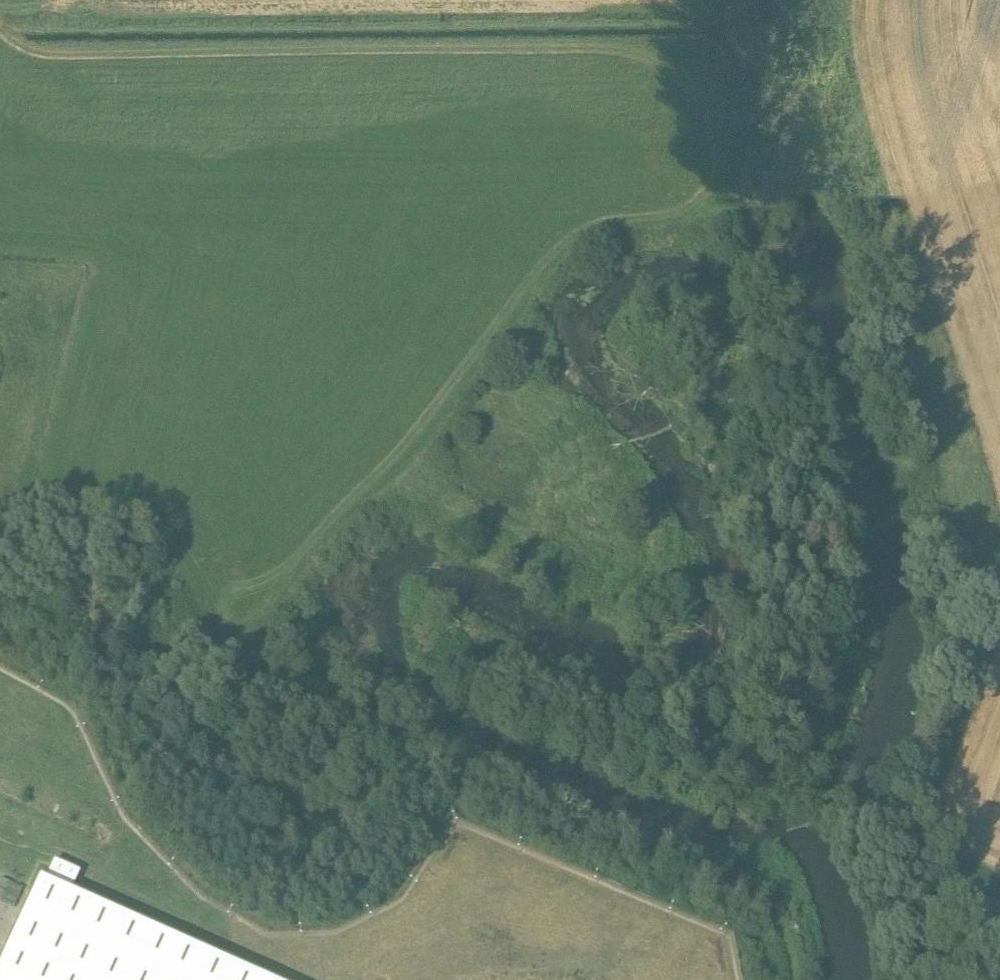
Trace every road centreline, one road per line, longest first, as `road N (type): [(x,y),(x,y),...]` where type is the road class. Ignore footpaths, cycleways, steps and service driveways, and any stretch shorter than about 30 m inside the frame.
road 1 (track): [(728,25),(727,139),(712,181),(680,211),(583,232),(532,278),(425,418),(269,598),(250,643),(253,666)]

